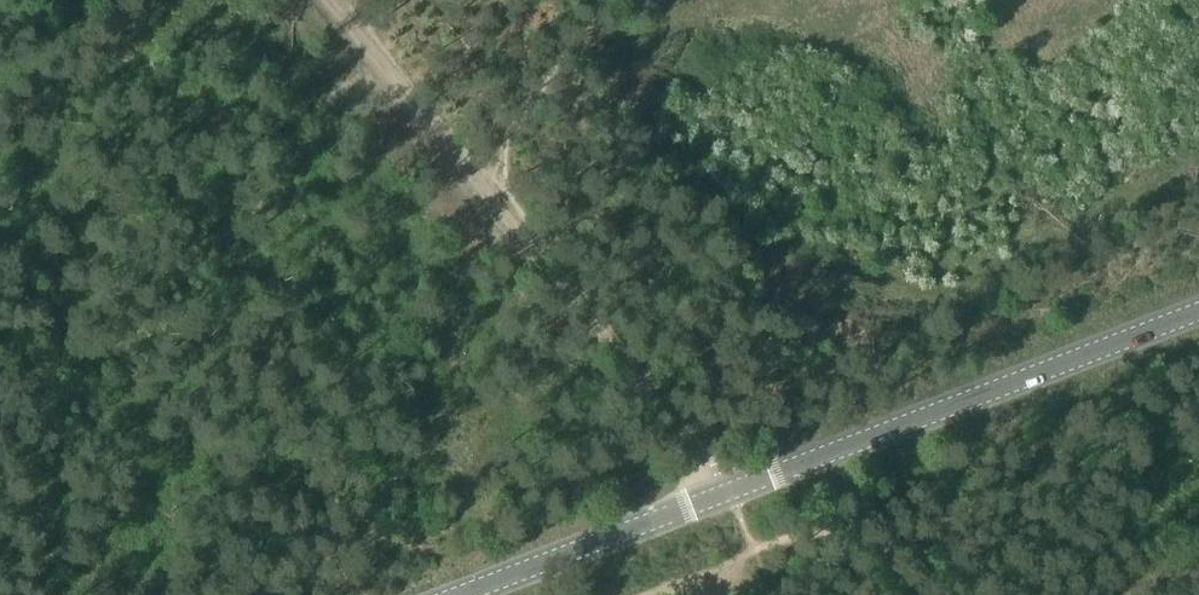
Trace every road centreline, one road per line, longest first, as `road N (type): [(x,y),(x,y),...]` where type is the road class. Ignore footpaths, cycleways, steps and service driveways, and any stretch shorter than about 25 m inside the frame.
road 1 (tertiary): [(456,594),(1198,310)]
road 2 (track): [(719,494),(697,478),(635,379),(475,177)]
road 3 (track): [(328,0),(475,177)]

